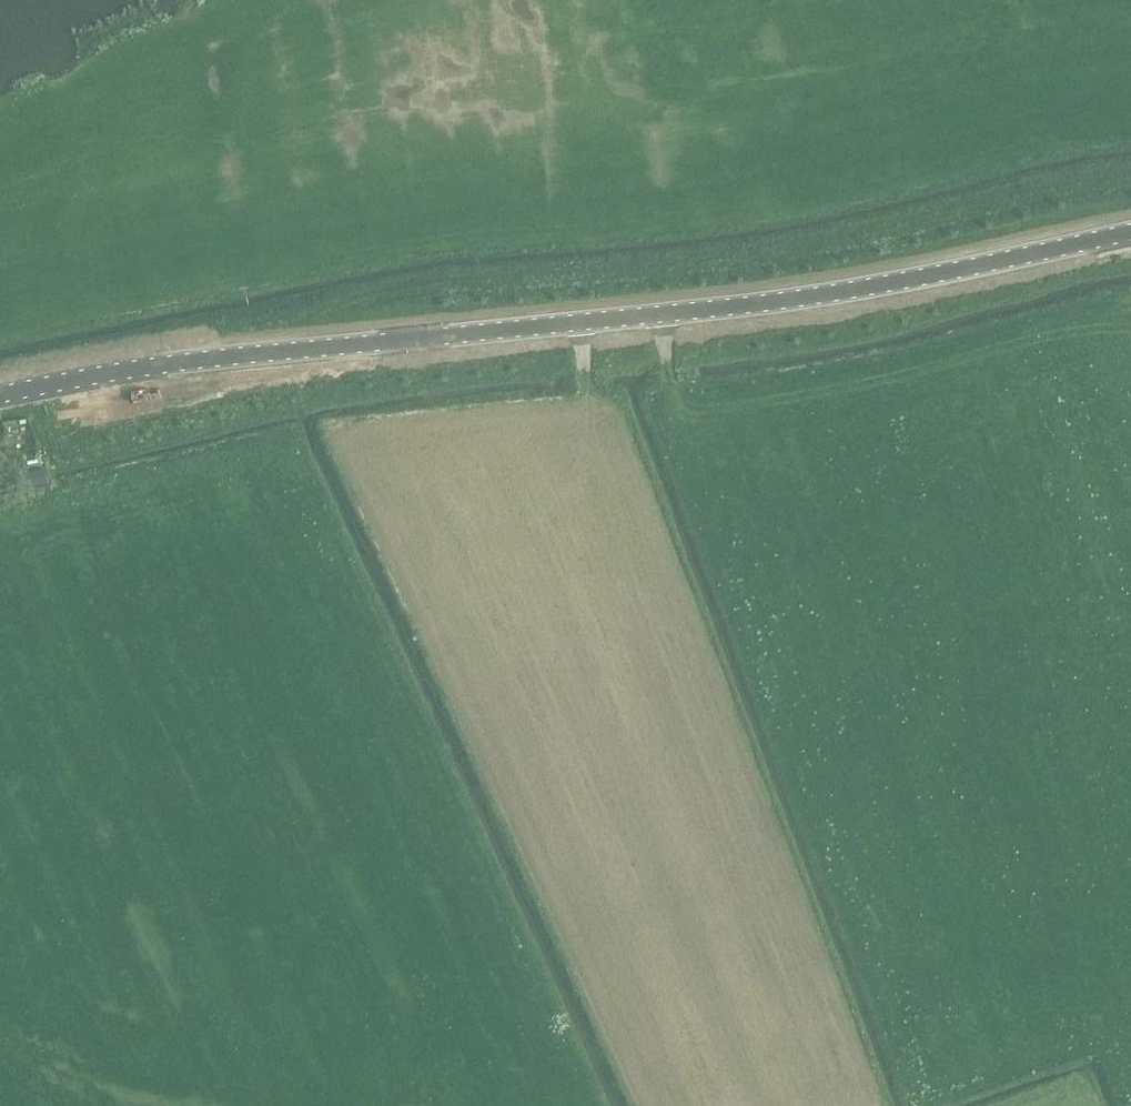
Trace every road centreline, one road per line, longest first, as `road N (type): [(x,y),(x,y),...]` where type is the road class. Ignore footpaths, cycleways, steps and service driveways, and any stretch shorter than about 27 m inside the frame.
road 1 (unclassified): [(1130,233),(706,311),(120,374),(0,399)]

